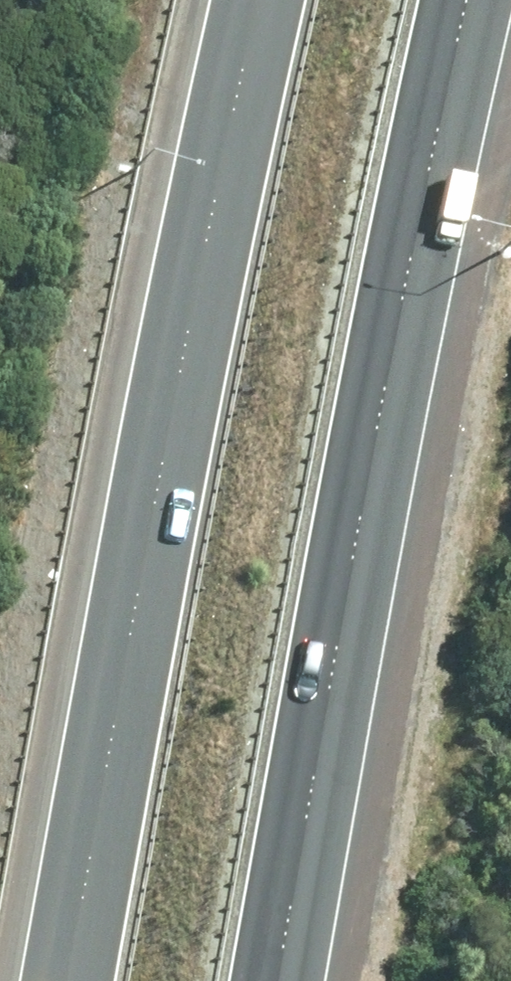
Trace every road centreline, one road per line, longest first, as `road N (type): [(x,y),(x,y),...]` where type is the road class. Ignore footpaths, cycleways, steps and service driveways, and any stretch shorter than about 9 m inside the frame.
road 1 (motorway): [(465,0),(360,512),(276,980)]
road 2 (motorway): [(69,980),(258,0)]

